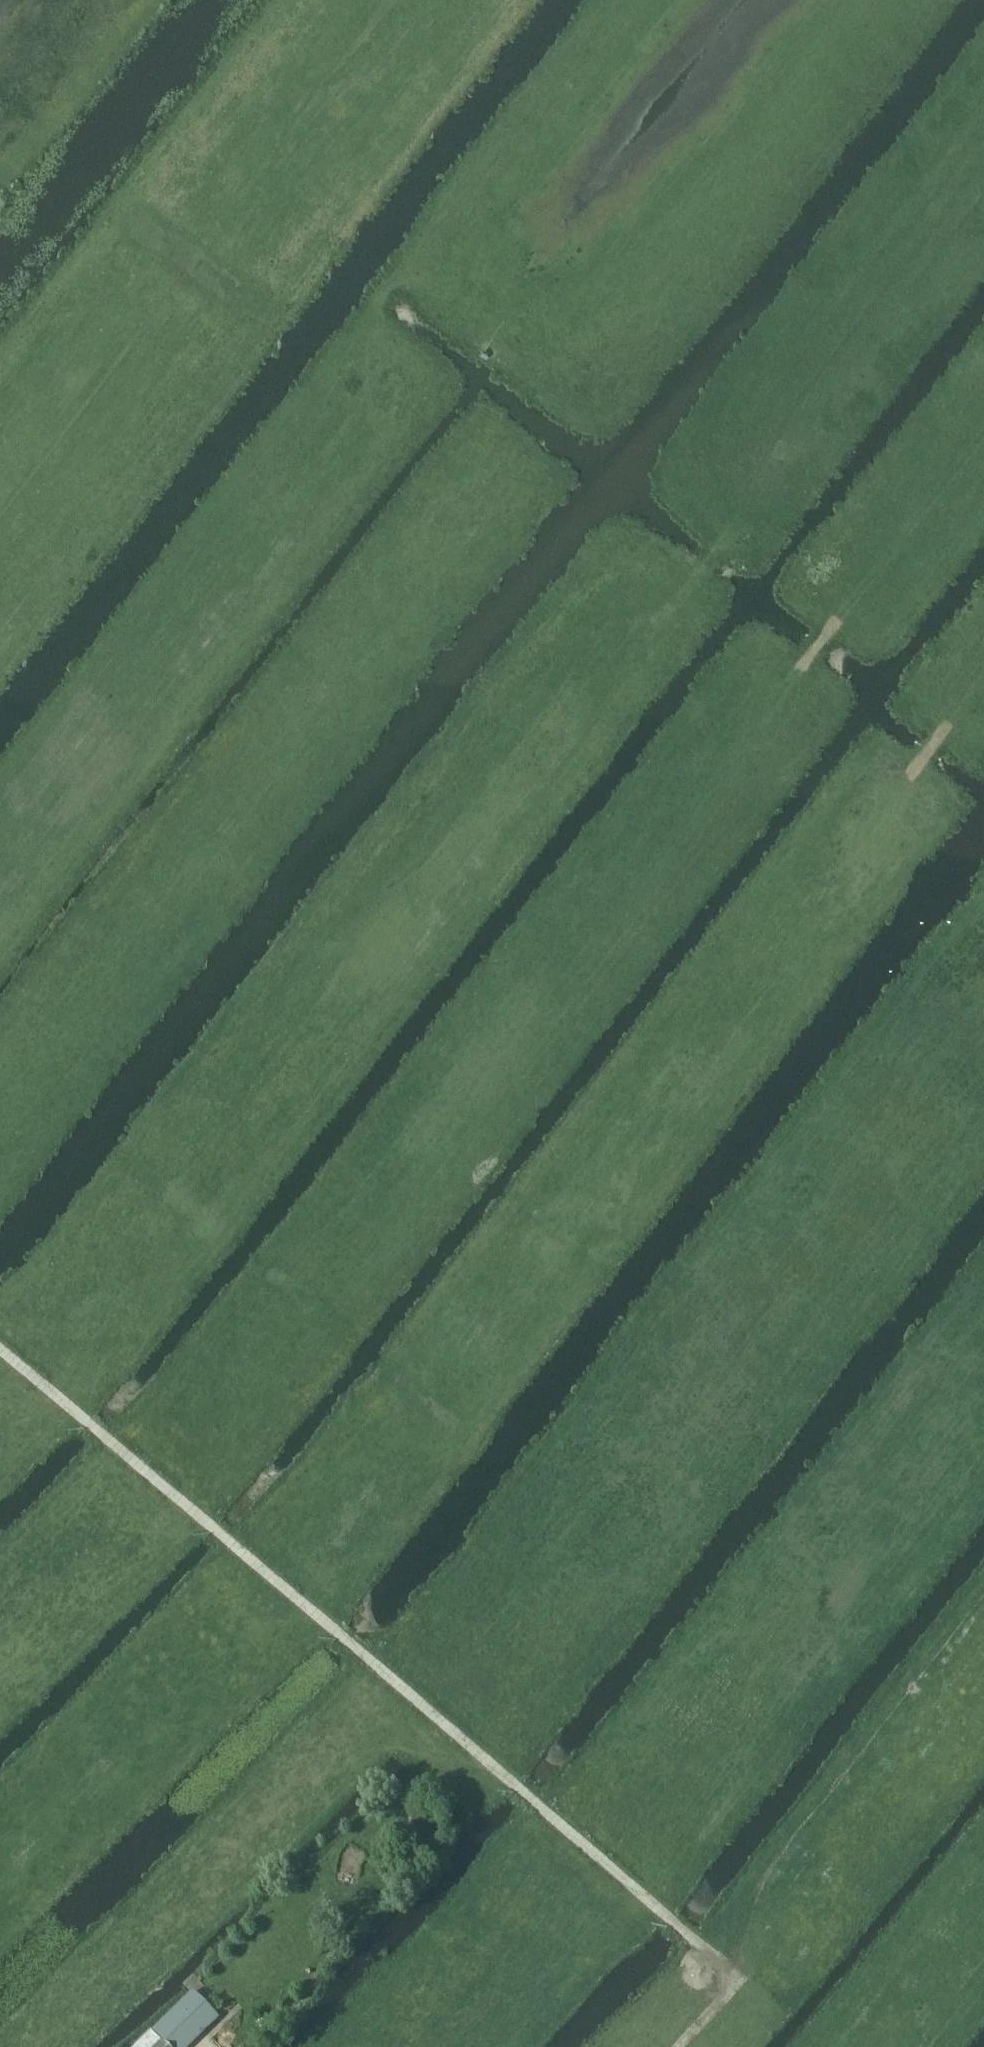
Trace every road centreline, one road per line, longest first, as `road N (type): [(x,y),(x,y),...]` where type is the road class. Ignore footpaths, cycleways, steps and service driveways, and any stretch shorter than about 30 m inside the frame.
road 1 (track): [(667,2046),(730,1972),(0,1350)]

